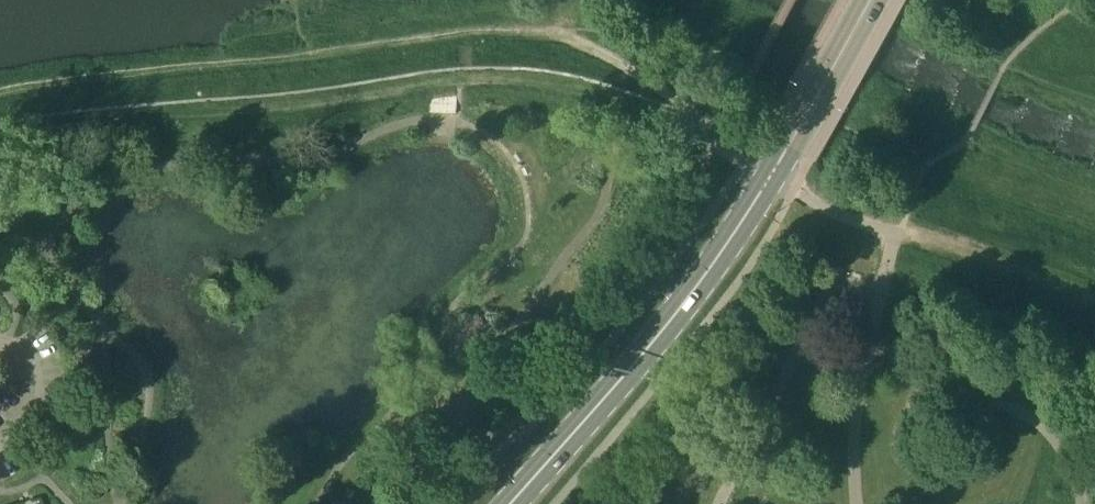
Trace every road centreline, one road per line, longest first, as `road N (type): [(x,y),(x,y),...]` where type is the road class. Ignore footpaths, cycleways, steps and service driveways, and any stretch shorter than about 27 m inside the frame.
road 1 (track): [(0,96),(116,74),(514,30),(566,36),(720,125)]
road 2 (secondary): [(512,503),(715,263),(871,0)]
road 3 (track): [(1094,303),(897,230)]
road 4 (unclassified): [(0,448),(28,422),(34,396),(27,356),(8,338)]

